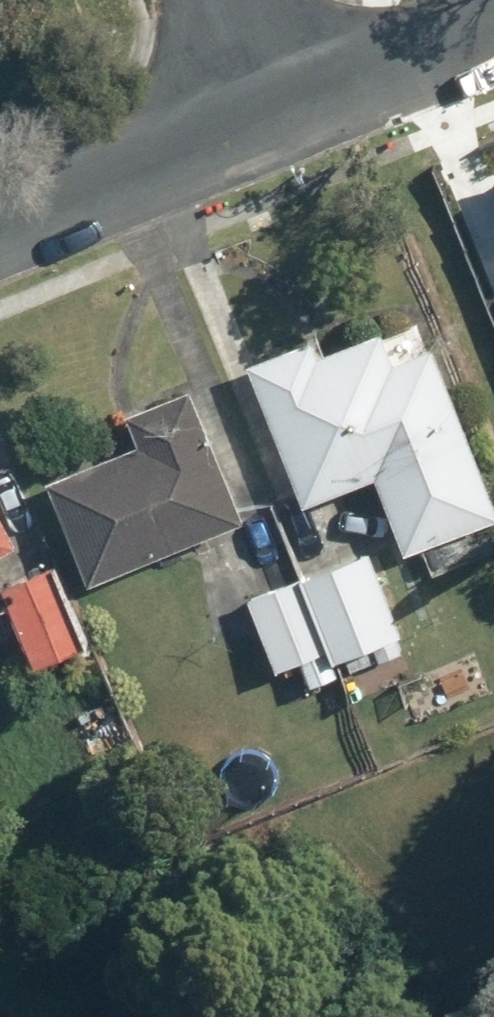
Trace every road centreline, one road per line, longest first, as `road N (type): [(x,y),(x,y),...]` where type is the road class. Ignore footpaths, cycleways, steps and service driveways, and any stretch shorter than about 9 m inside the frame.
road 1 (residential): [(0,237),(290,109)]
road 2 (residential): [(290,109),(493,27)]
road 3 (residential): [(290,109),(233,0)]

